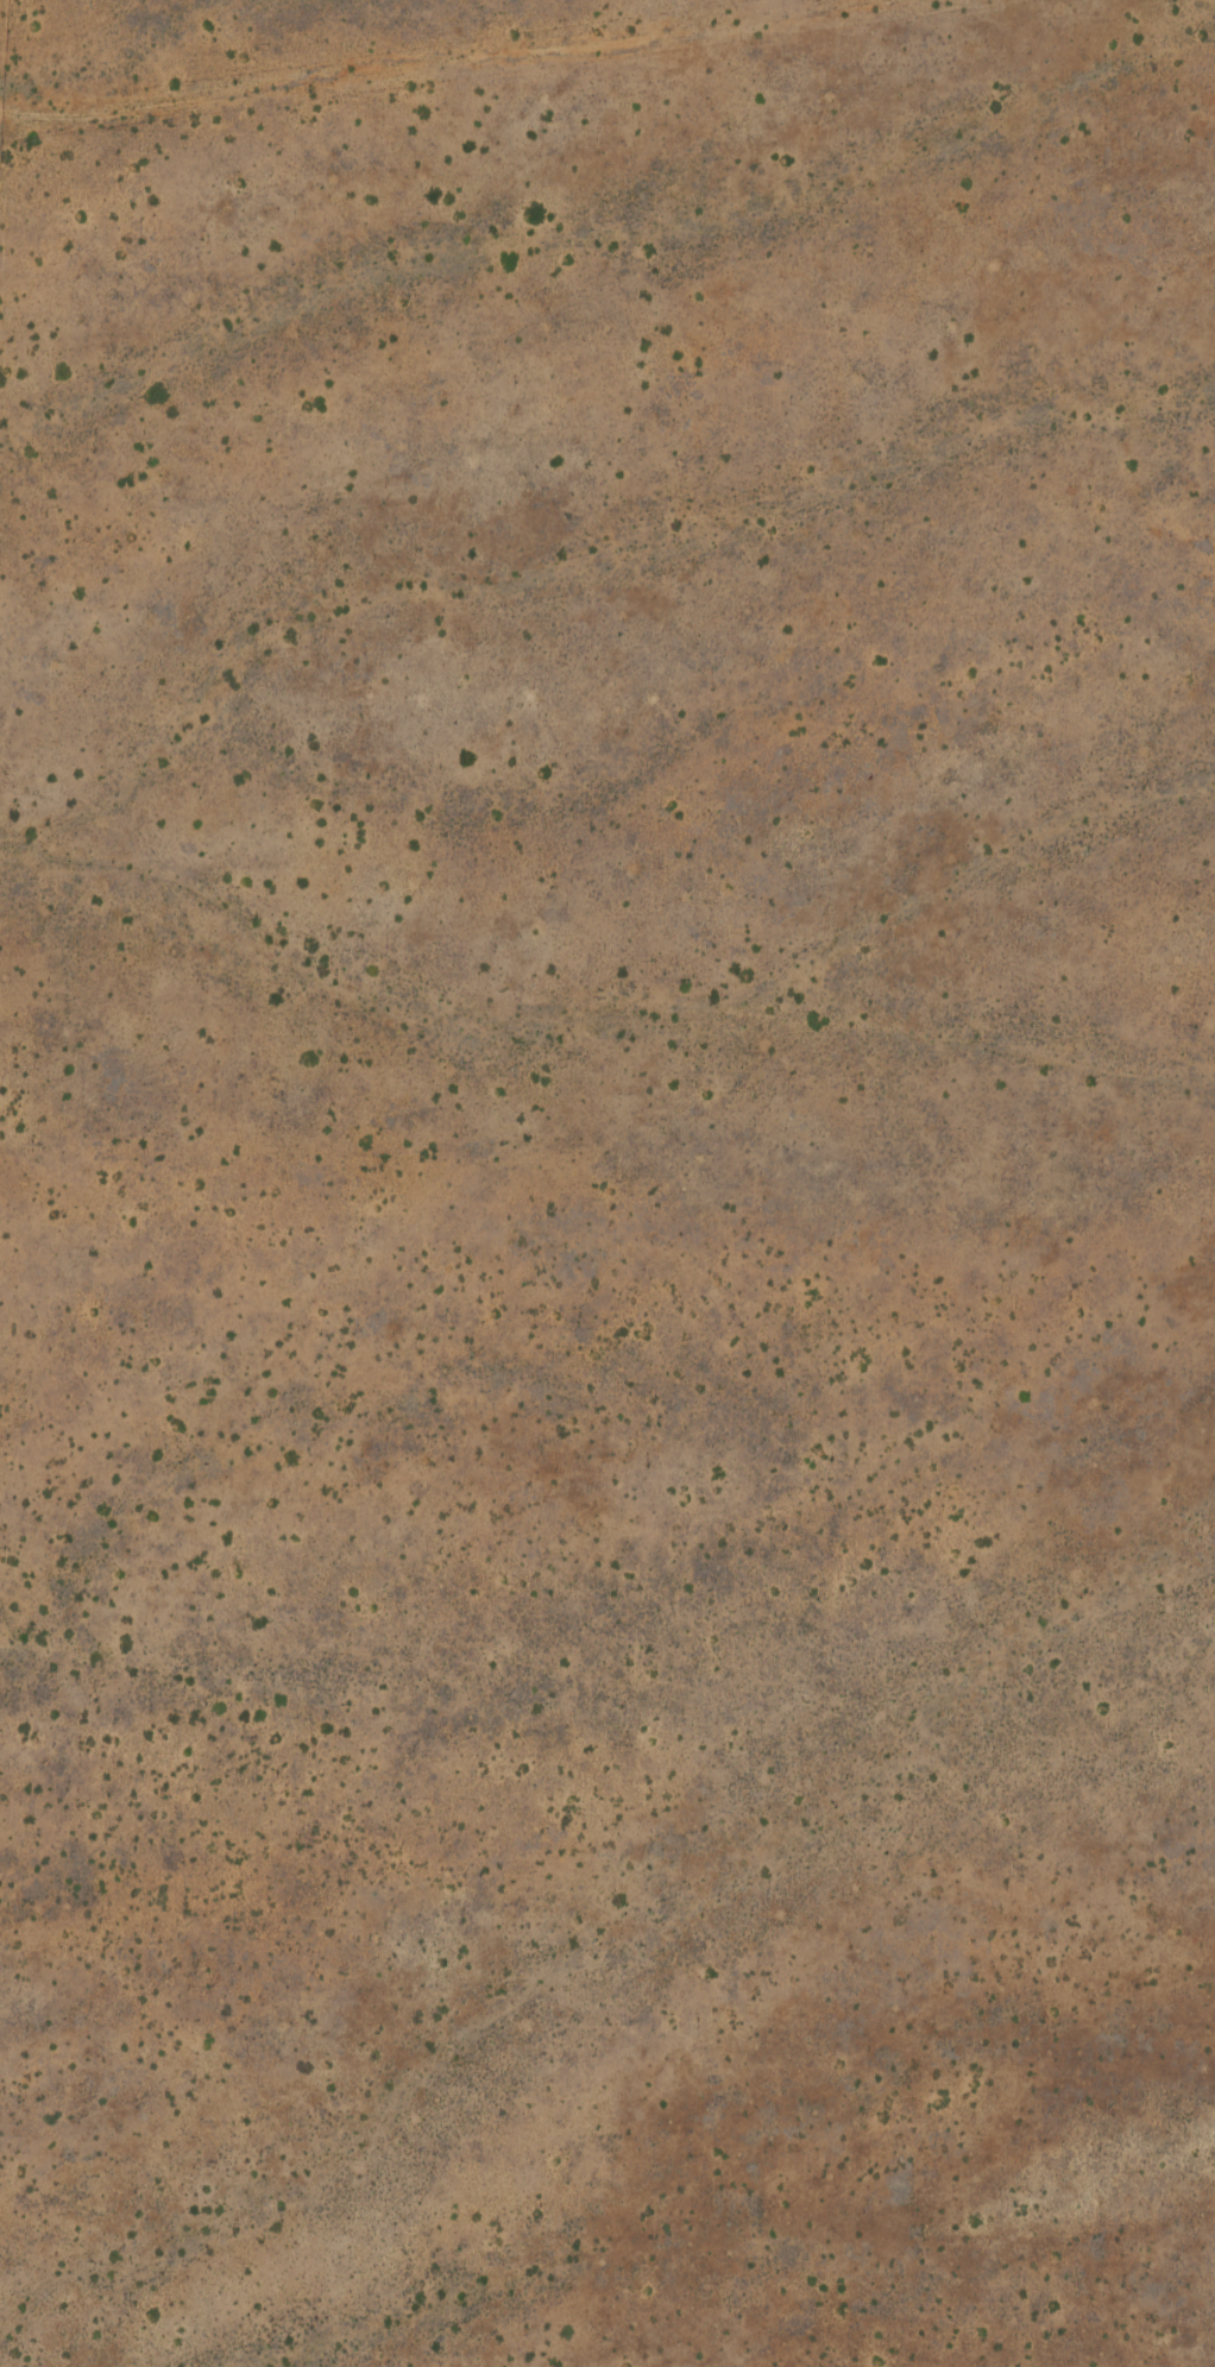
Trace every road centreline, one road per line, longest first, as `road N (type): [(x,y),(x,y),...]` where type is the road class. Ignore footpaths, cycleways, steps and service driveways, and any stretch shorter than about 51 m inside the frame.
road 1 (residential): [(870,0),(823,14),(709,0)]

